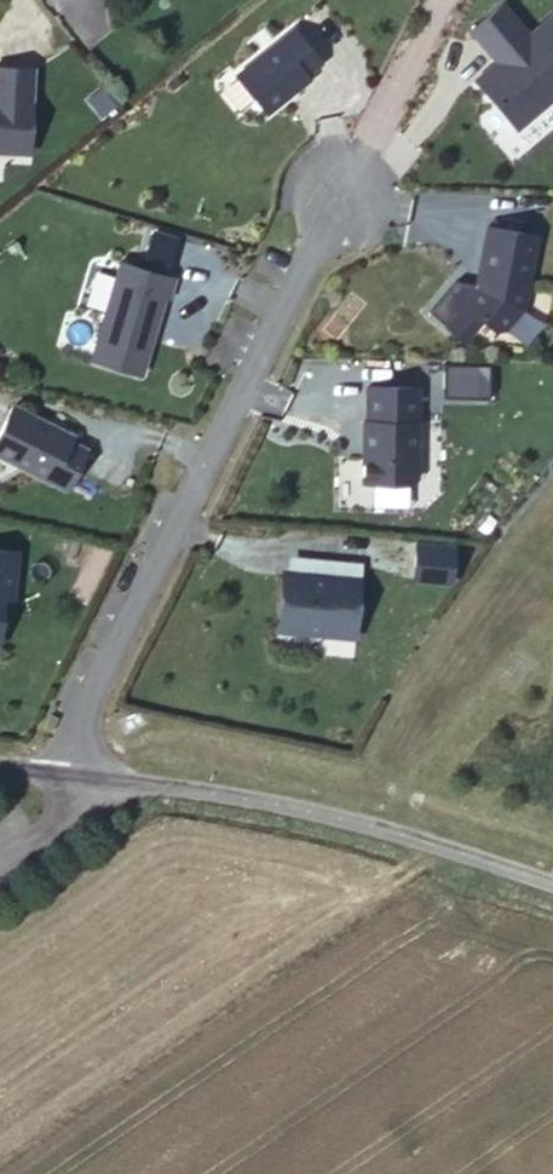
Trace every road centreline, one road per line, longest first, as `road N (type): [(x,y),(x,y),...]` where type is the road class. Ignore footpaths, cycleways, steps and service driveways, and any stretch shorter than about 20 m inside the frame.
road 1 (residential): [(60,769),(338,201)]
road 2 (unclassified): [(60,769),(382,831),(552,883)]

